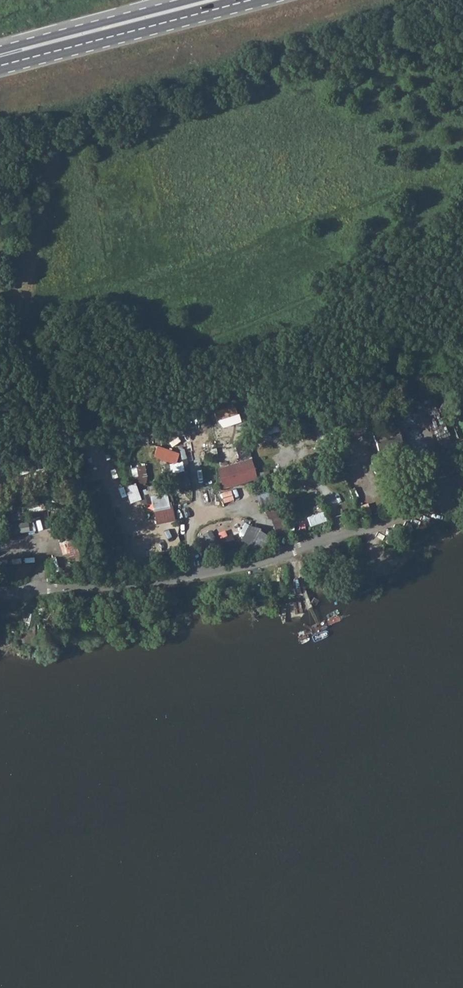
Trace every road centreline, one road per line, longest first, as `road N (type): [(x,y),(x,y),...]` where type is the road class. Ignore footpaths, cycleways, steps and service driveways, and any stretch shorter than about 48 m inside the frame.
road 1 (residential): [(0,591),(238,567),(411,506),(462,476)]
road 2 (primary): [(0,69),(265,0)]
road 3 (primary): [(193,0),(0,51)]
road 4 (primary): [(160,0),(0,43)]

